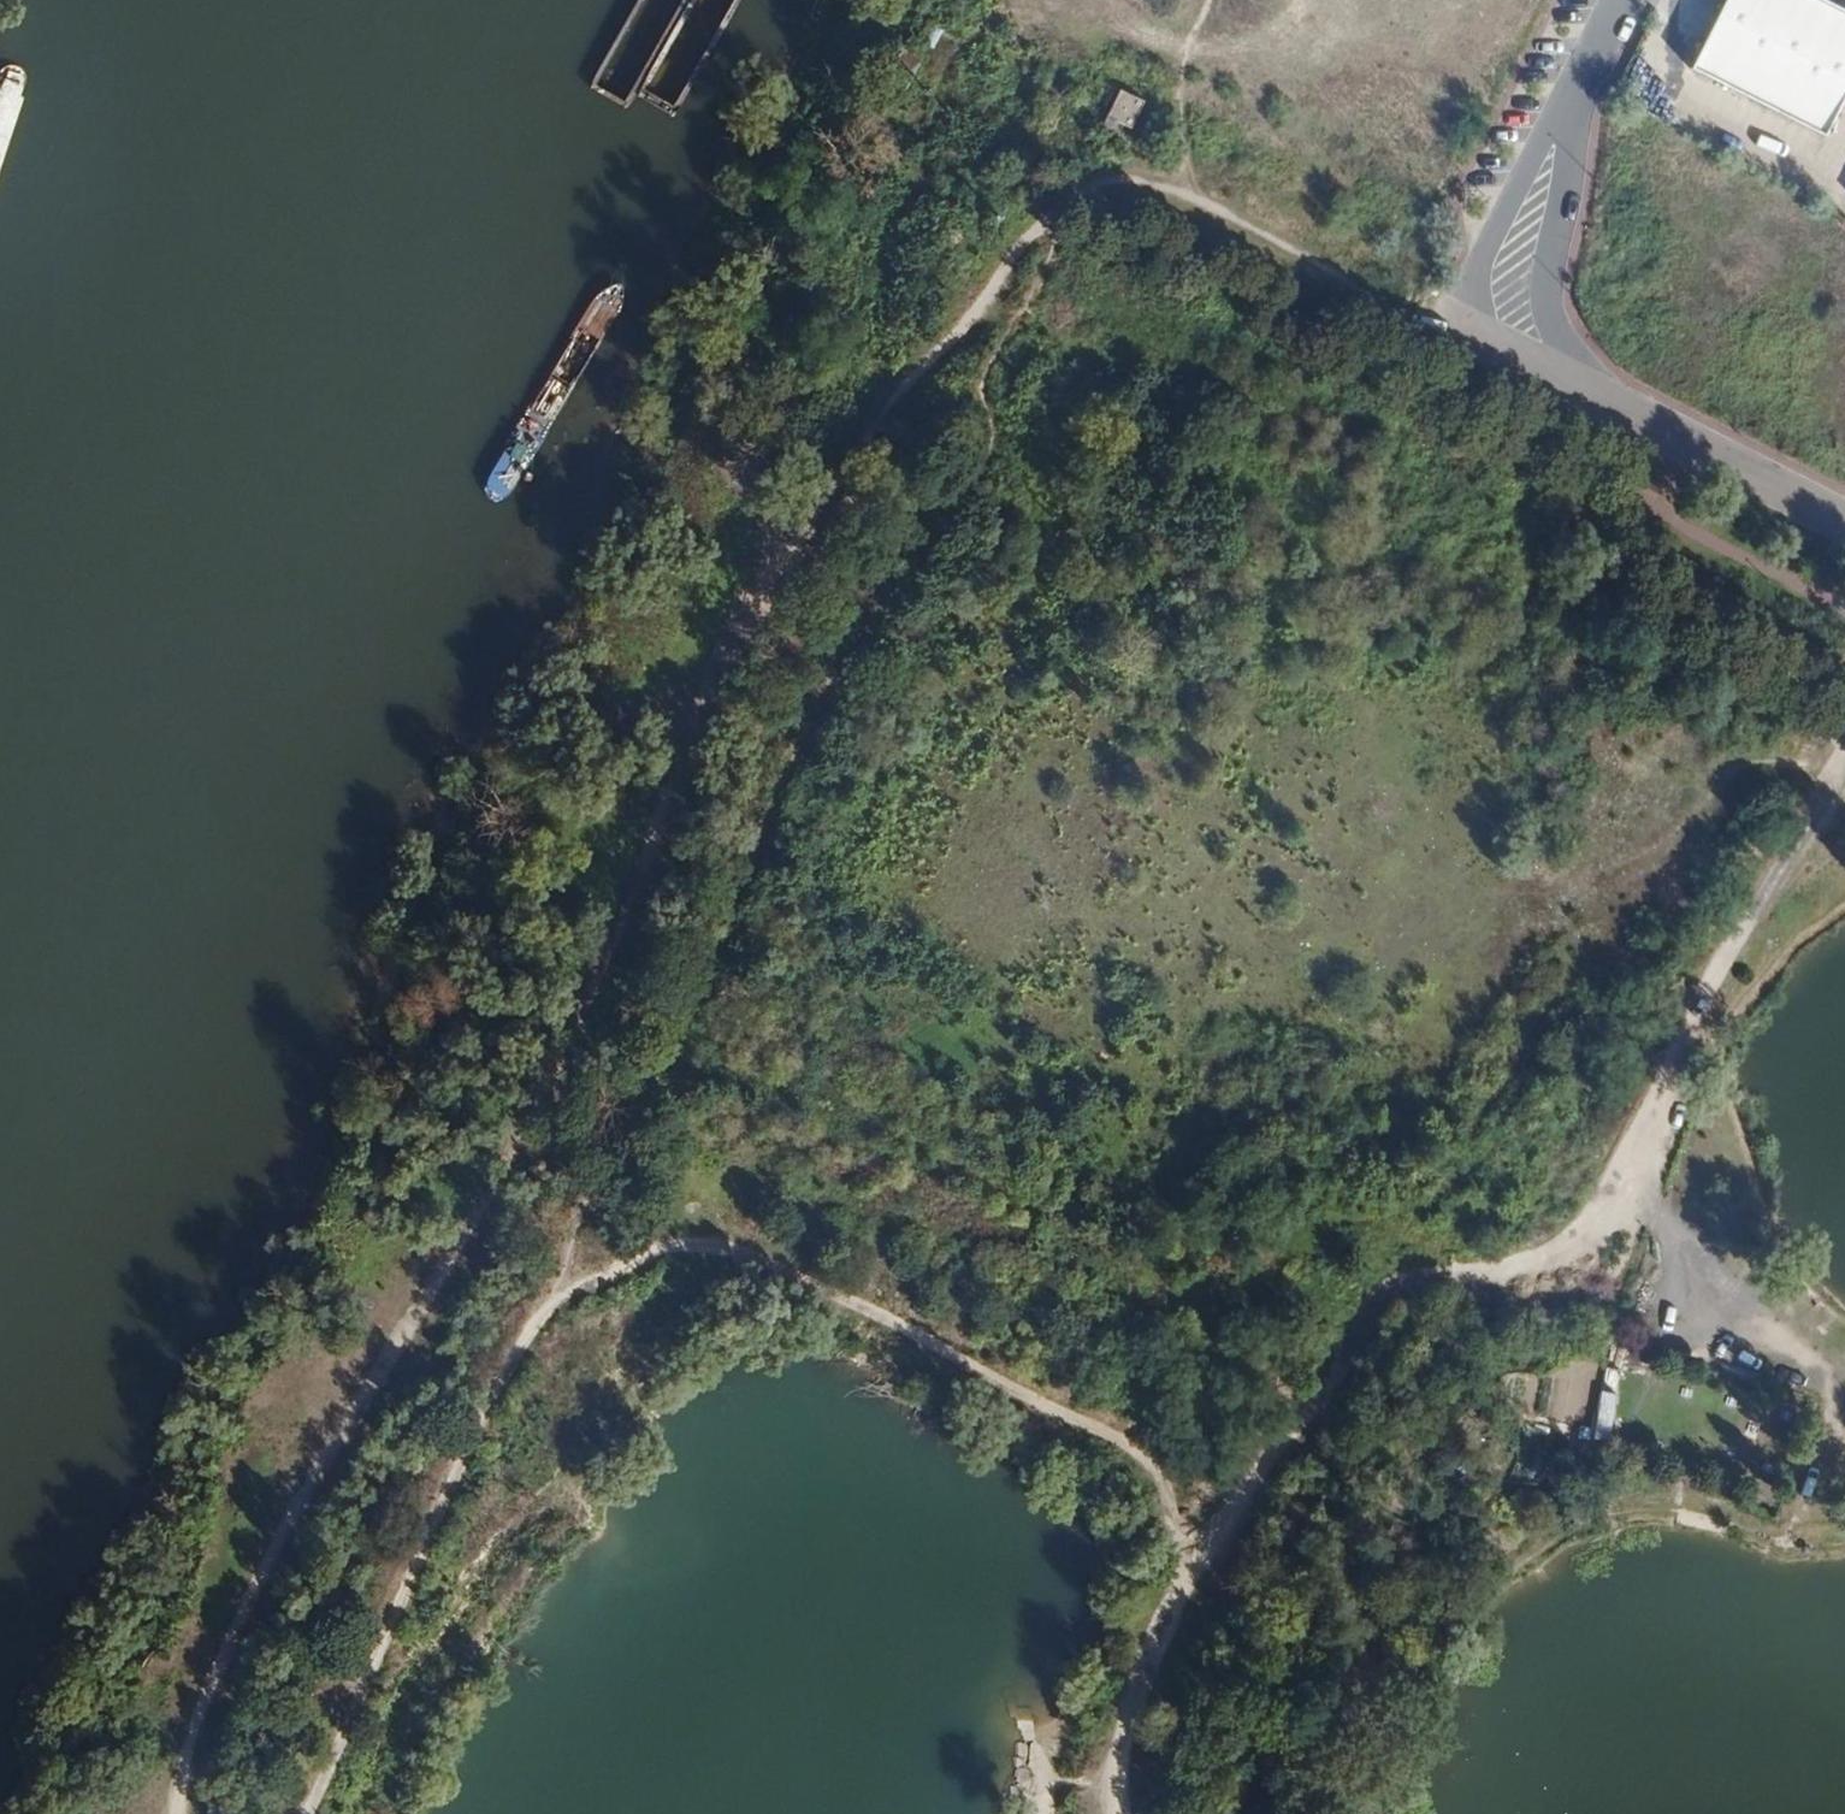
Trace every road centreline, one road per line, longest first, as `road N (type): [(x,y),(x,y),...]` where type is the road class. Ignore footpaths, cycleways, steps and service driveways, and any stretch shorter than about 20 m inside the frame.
road 1 (unclassified): [(1559,103),(1468,268),(1471,297),(1482,324),(1585,391)]
road 2 (unclassified): [(1585,391),(1552,319),(1570,159),(1559,103)]
road 3 (unclassified): [(1844,524),(1585,391)]

